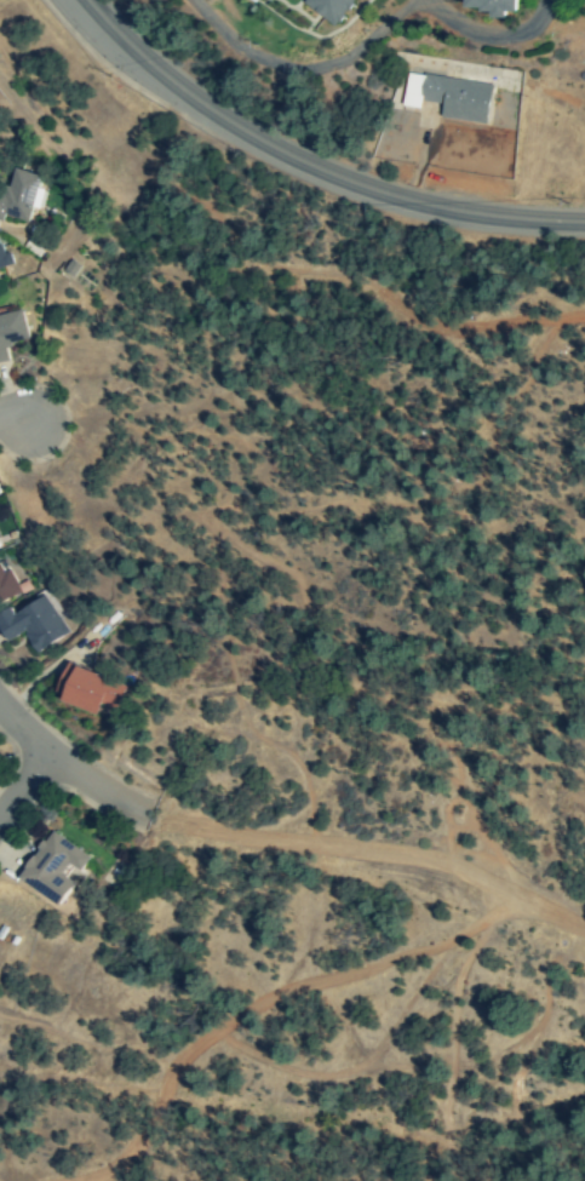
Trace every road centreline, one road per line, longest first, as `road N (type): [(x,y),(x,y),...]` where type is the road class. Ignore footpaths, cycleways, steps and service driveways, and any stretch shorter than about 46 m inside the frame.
road 1 (tertiary): [(584,221),(418,201),(304,160),(200,99),(91,0)]
road 2 (residential): [(411,0),(338,65),(309,70),(247,56),(195,0)]
road 3 (residential): [(0,705),(52,755),(144,813)]

